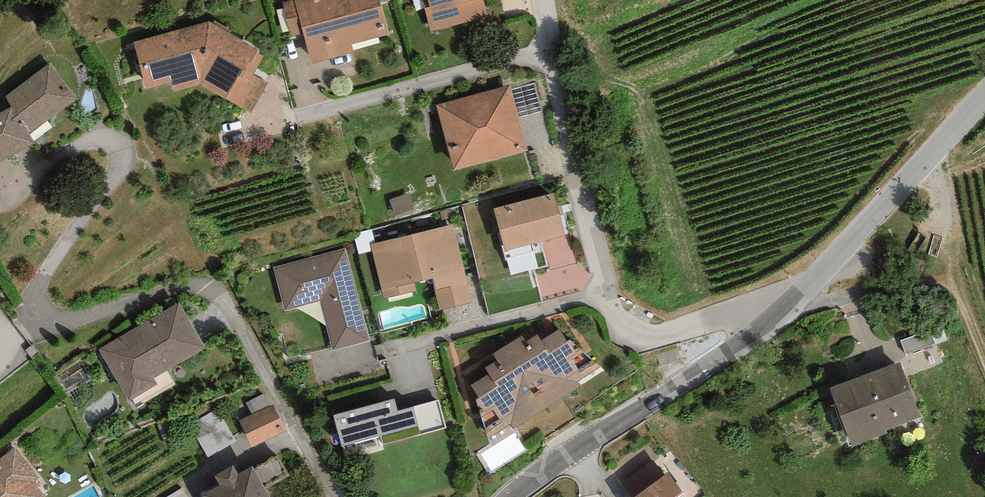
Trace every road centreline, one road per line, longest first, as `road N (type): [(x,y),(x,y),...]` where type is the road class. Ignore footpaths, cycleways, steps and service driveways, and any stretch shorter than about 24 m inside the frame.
road 1 (residential): [(303,115),(544,52),(556,60),(603,294),(630,336),(671,333),(792,300)]
road 2 (residential): [(792,300),(511,496)]
road 3 (residential): [(984,95),(792,300)]
road 4 (track): [(946,169),(952,286),(984,389)]

